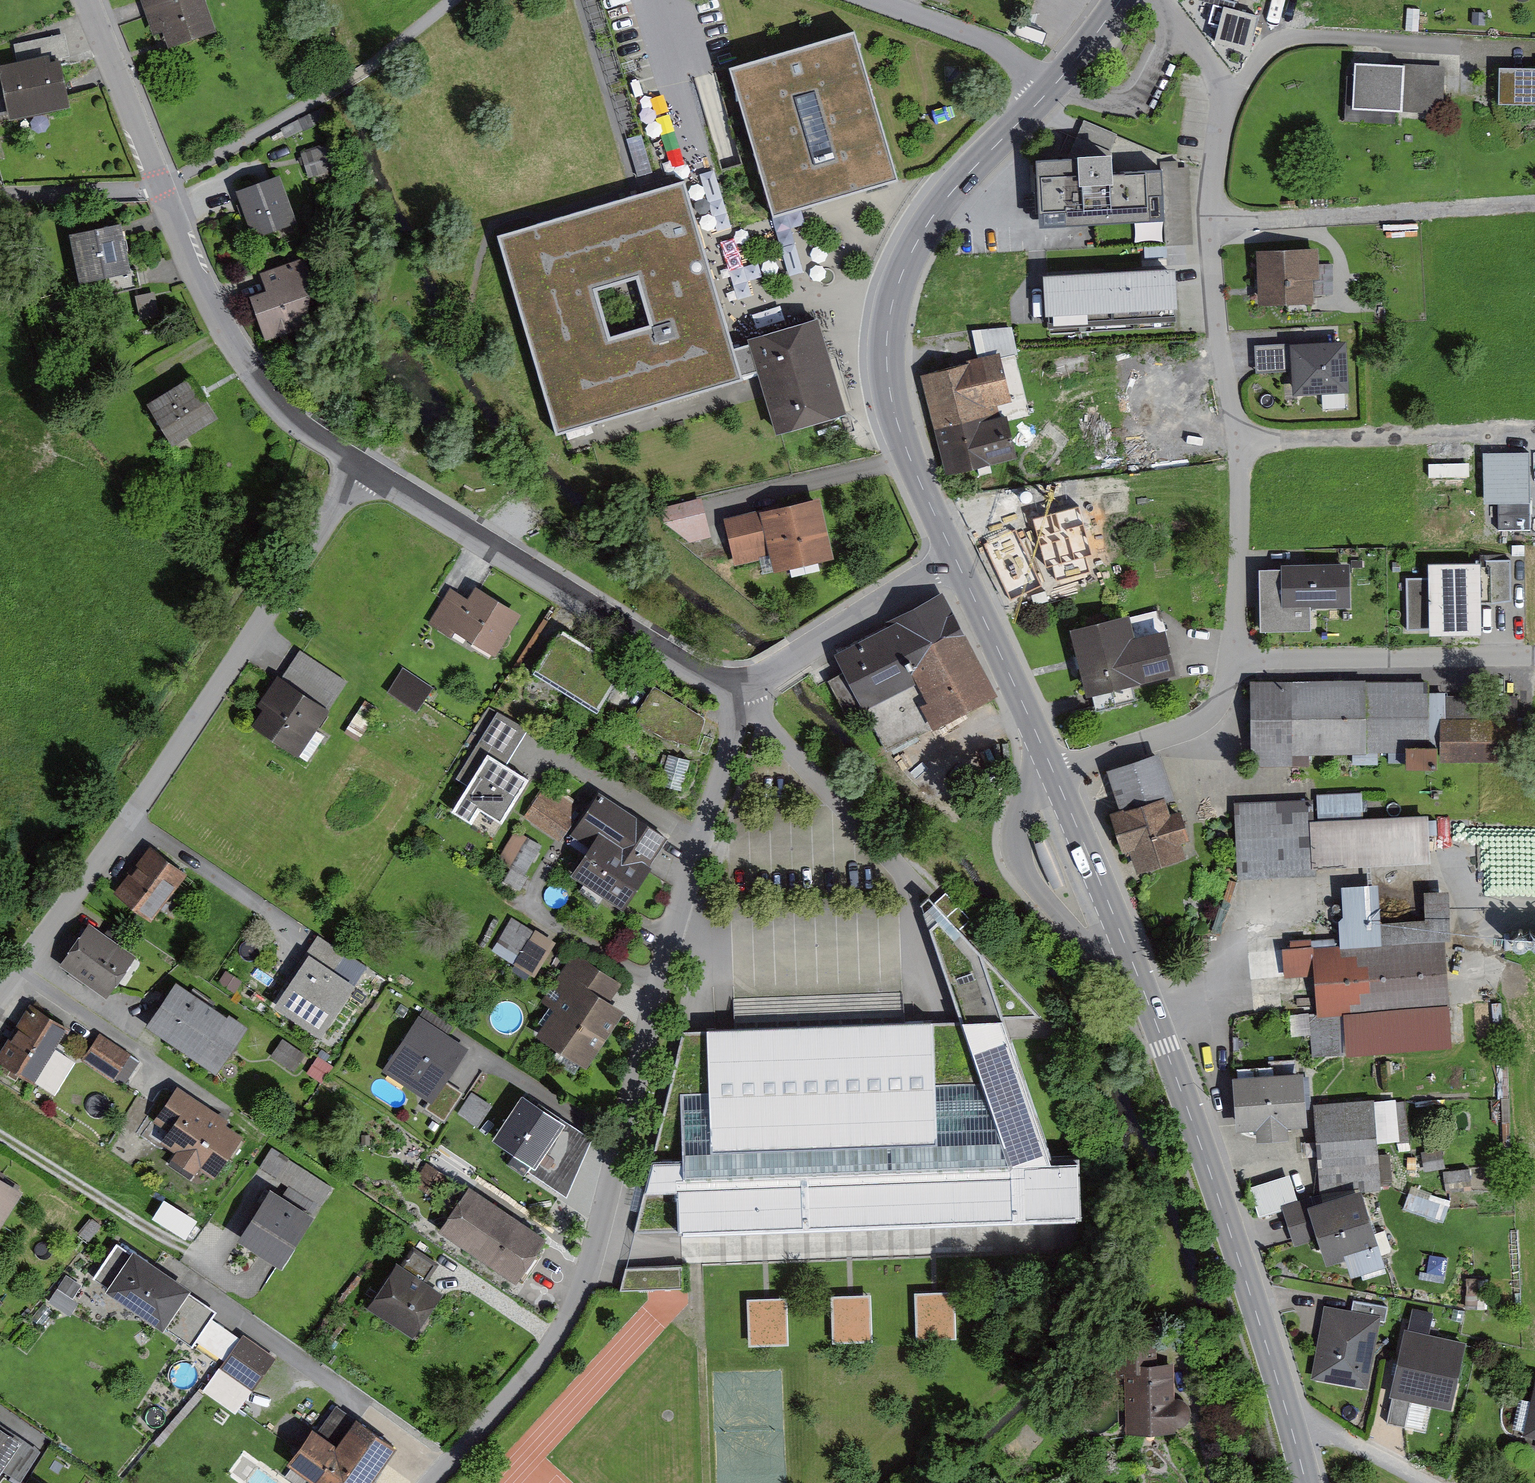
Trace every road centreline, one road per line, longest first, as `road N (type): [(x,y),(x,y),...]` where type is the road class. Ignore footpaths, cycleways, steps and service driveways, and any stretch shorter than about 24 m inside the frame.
road 1 (residential): [(1062,775),(1214,712),(1240,650),(1245,438),(1217,217),(1231,90),(1160,0)]
road 2 (residential): [(747,680),(751,709),(663,980),(595,1273),(552,1358),(437,1482)]
road 3 (secondary): [(1297,1425),(1155,1002),(1062,775)]
road 4 (residential): [(369,468),(0,1004)]
road 5 (residential): [(369,468),(288,409),(231,331),(93,0)]
road 6 (secondary): [(961,556),(901,414),(895,318),(910,262),(956,192),(1053,90)]
road 7 (residential): [(747,680),(710,676),(674,656),(369,468)]
road 8 (track): [(272,1171),(213,1260),(0,1128)]
road 9 (residential): [(961,556),(773,676),(747,680)]
road 10 (secondary): [(1062,775),(961,556)]
road 11 (residential): [(884,0),(997,40),(1053,90)]
road 12 (residential): [(1434,1482),(1330,1426),(1297,1425)]

